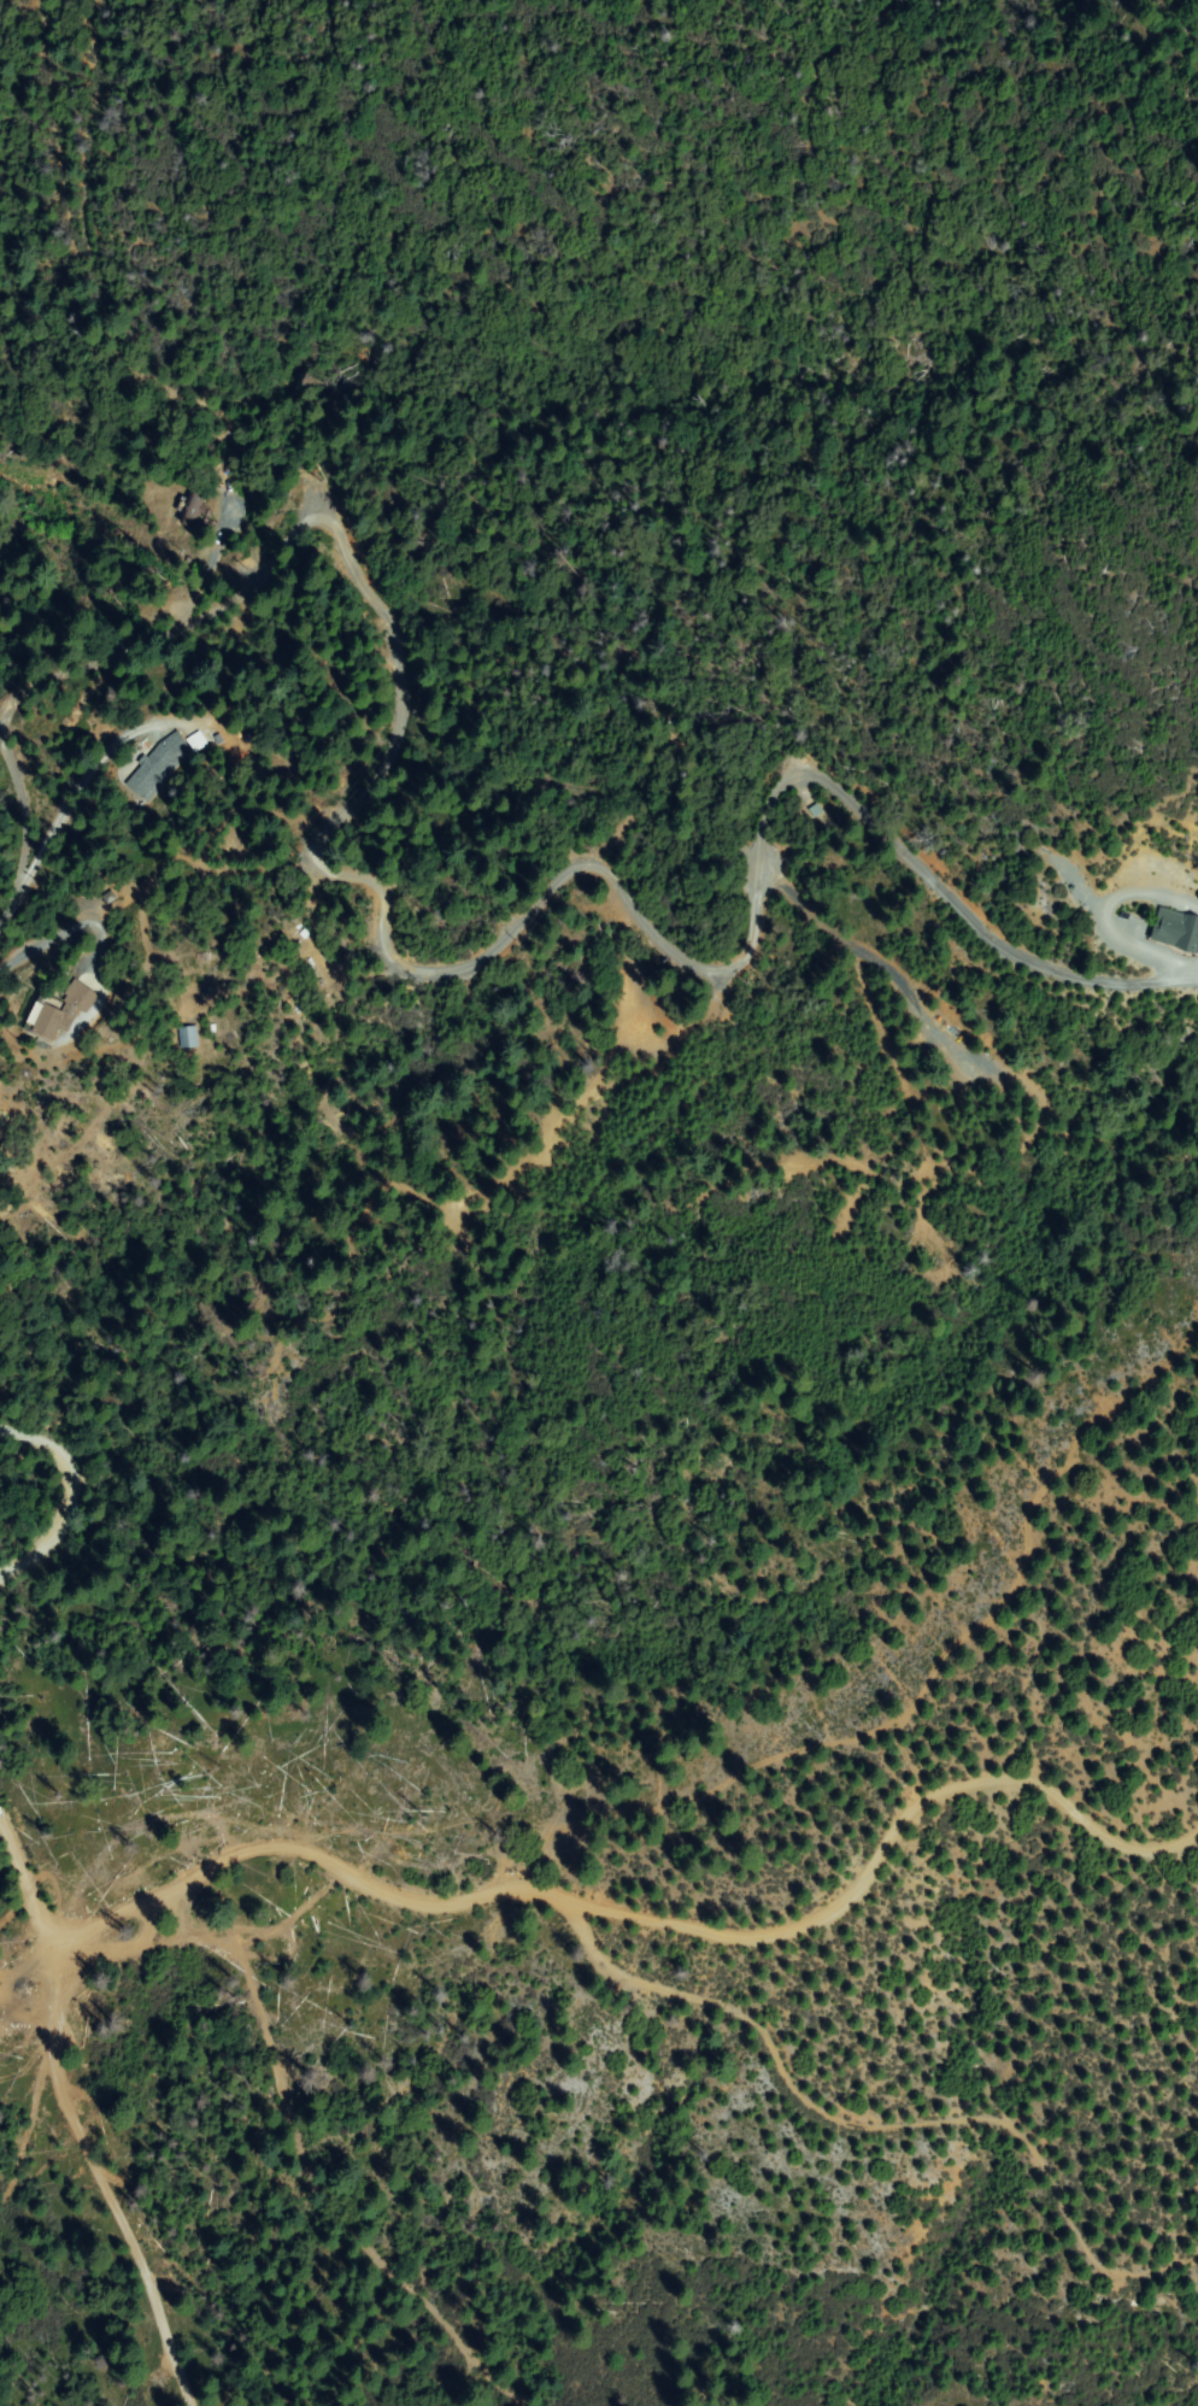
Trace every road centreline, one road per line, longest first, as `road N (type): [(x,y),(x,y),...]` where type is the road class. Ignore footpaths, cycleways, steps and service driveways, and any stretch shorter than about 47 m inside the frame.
road 1 (residential): [(0,1739),(28,1873),(99,1899),(155,1895),(225,1870),(288,1864),(399,1907),(553,1908),(771,1946),(823,1927),(857,1903),(924,1808),(974,1791),(1032,1785),(1061,1796),(1114,1850),(1165,1866),(1197,1855)]
road 2 (residential): [(318,1871),(436,2128),(585,2405)]
road 3 (residential): [(192,2405),(63,2079),(28,1925),(28,1873)]
road 4 (residential): [(0,1433),(122,1433),(45,1543),(0,1576)]

